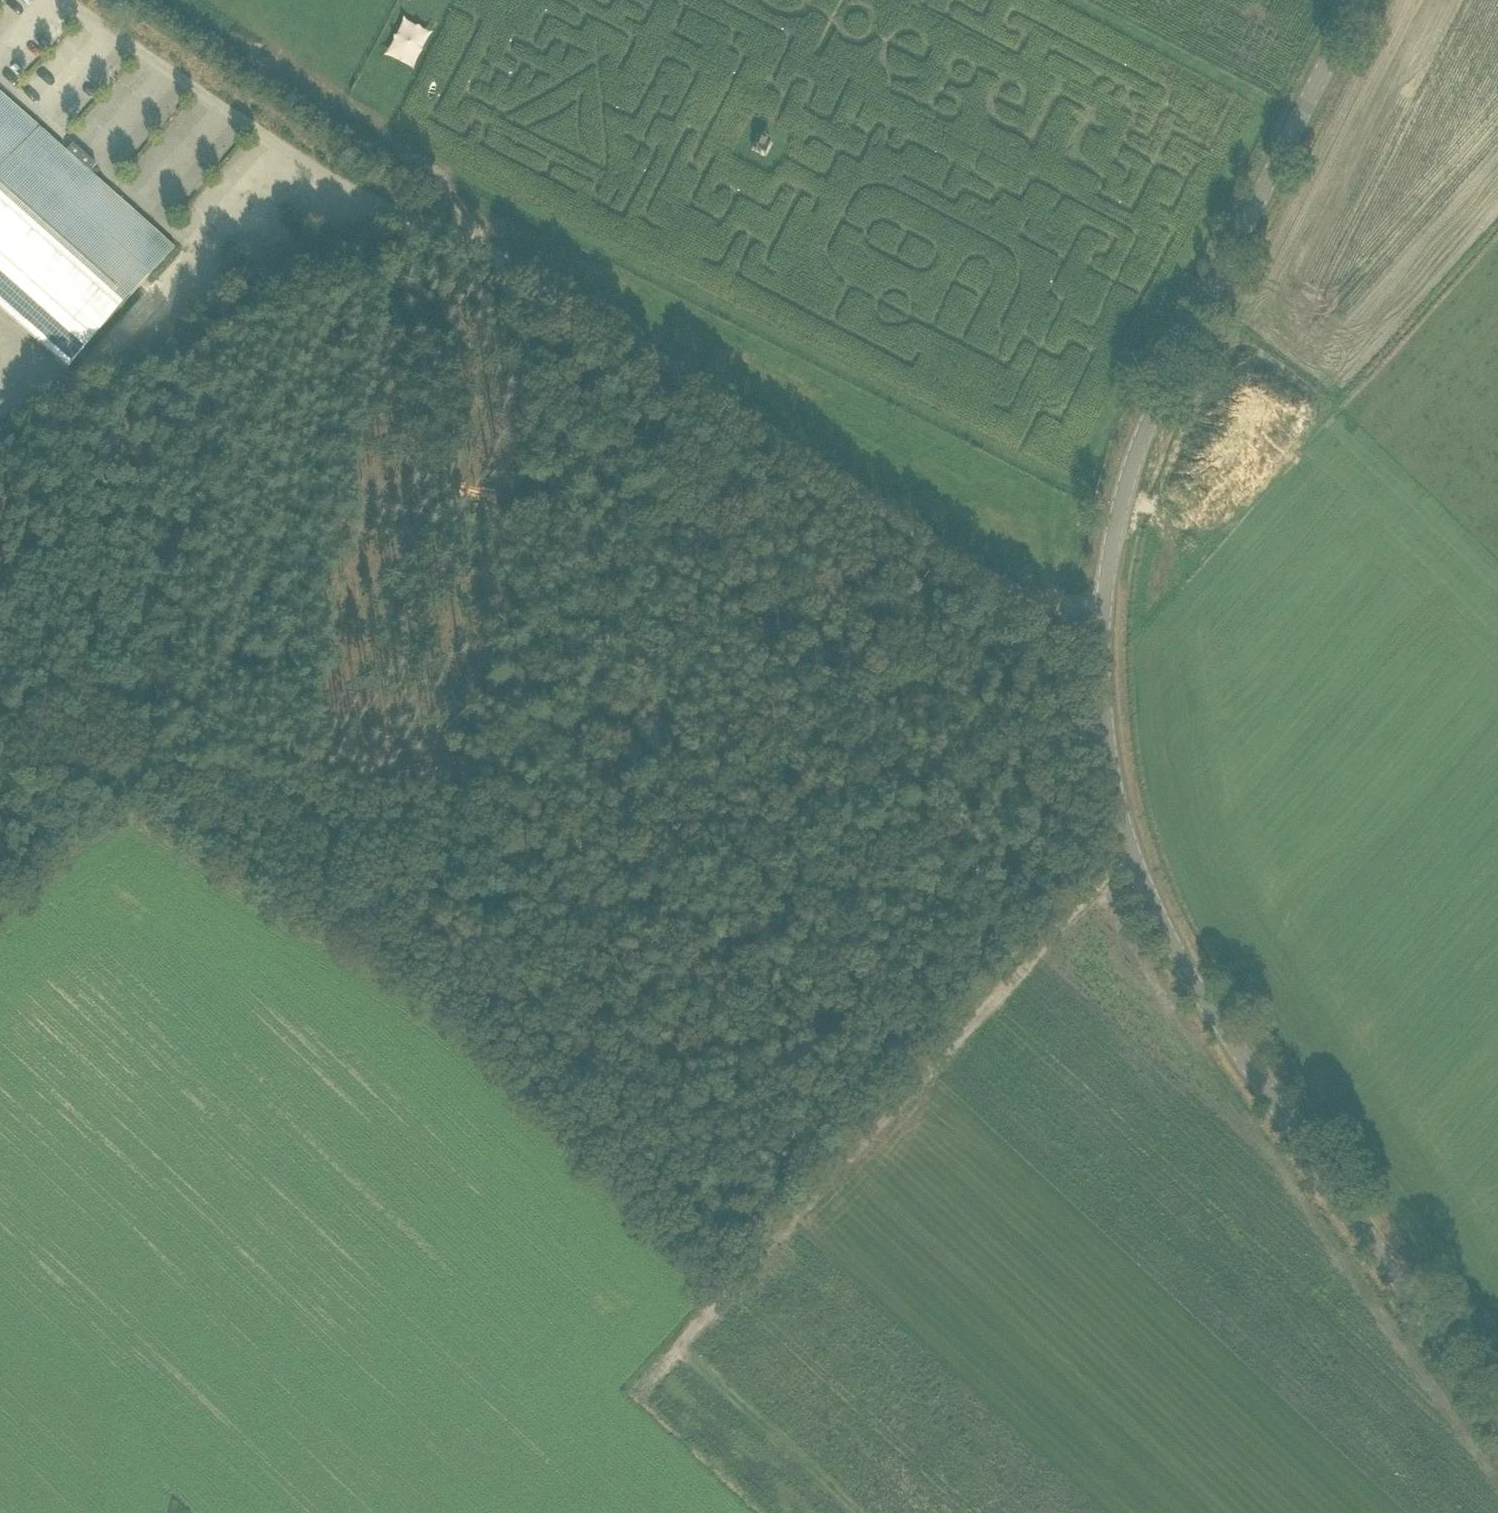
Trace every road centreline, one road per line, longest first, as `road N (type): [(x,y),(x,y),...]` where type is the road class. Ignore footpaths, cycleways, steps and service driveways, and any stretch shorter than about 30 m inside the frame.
road 1 (tertiary): [(1497,1419),(1176,955),(1135,875),(1093,710),(1088,621)]
road 2 (unclassified): [(1088,621),(521,273),(427,224)]
road 3 (tertiary): [(1088,621),(1099,532),(1118,479),(1352,0)]
road 4 (track): [(427,224),(0,461)]

